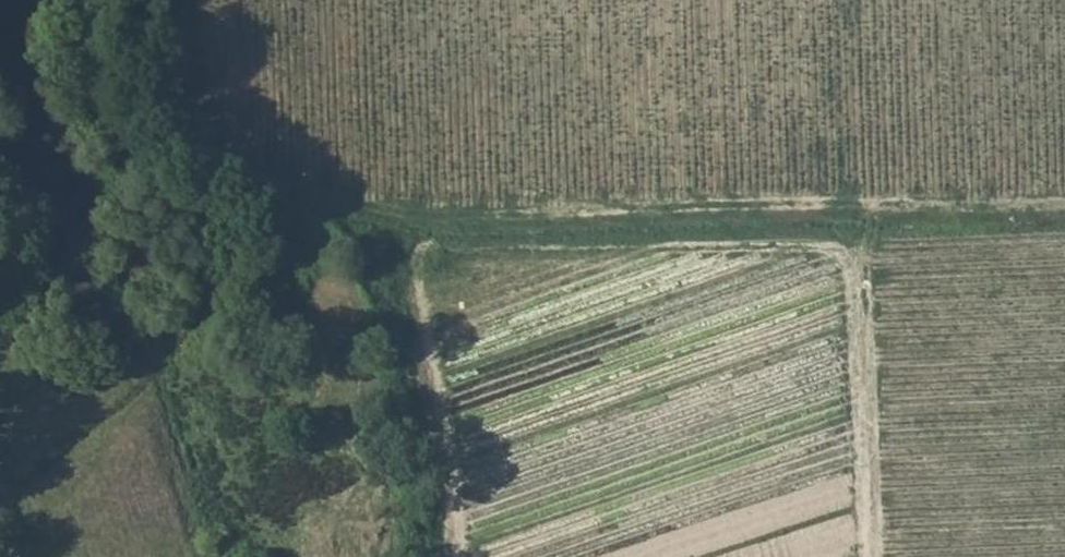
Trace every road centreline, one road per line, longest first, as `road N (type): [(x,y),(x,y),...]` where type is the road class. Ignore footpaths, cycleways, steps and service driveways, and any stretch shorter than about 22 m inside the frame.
road 1 (track): [(1064,205),(392,214),(232,162),(187,108),(175,0)]
road 2 (track): [(862,259),(837,250),(666,246),(424,250)]
road 3 (track): [(871,556),(862,259),(873,204)]
road 4 (track): [(424,250),(417,263),(454,475),(452,556)]

